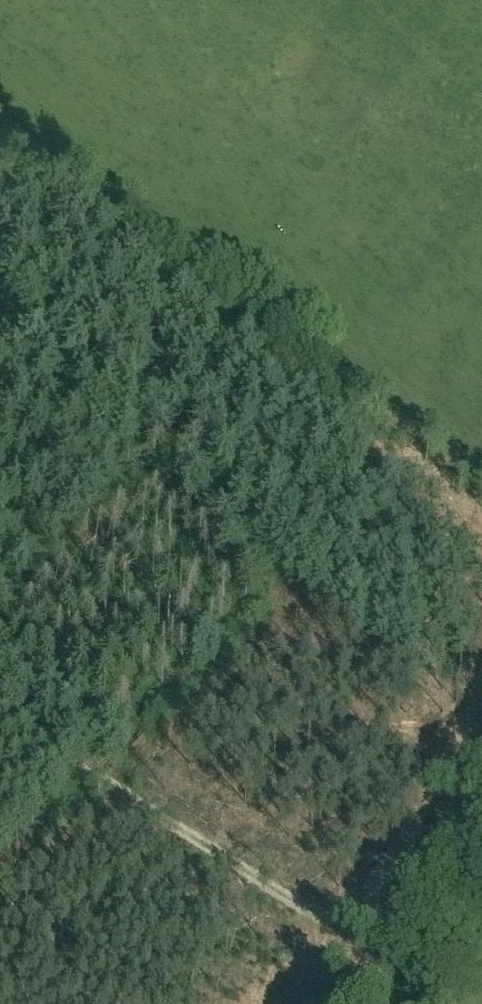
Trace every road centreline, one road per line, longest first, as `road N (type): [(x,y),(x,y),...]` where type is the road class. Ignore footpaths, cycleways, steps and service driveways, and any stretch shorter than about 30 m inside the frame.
road 1 (unclassified): [(351,1003),(481,766)]

